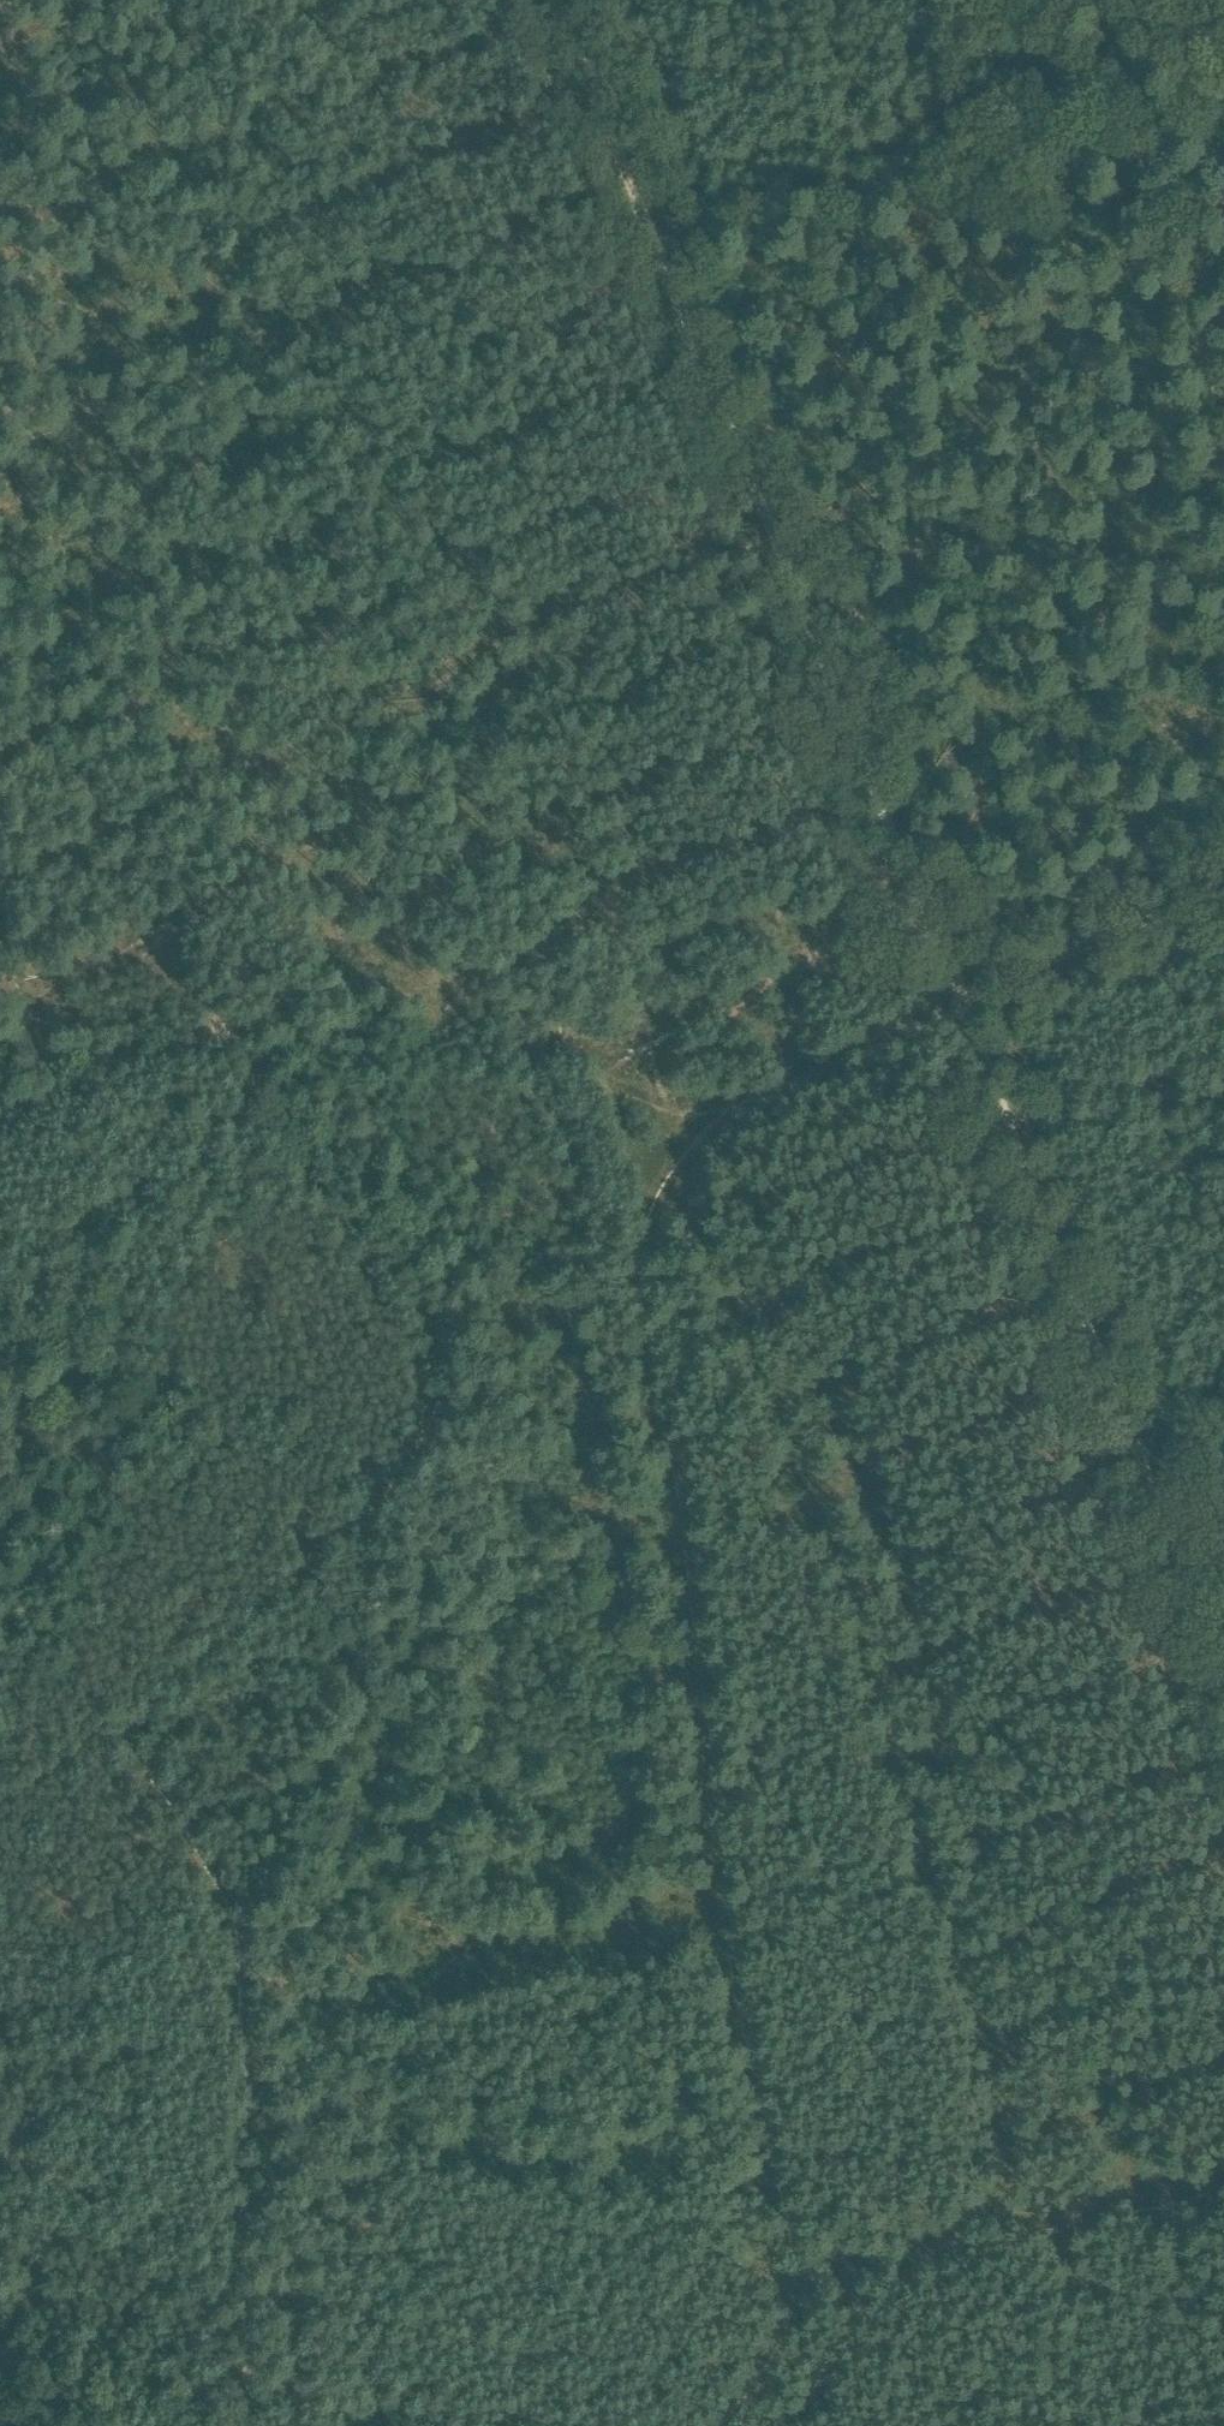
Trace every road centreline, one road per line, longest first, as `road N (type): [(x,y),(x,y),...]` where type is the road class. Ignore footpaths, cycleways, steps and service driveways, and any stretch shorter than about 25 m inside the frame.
road 1 (track): [(957,1009),(557,0)]
road 2 (track): [(1223,1669),(957,1009)]
road 3 (track): [(957,1009),(982,987),(1223,888)]
road 4 (track): [(104,1736),(0,1810)]

